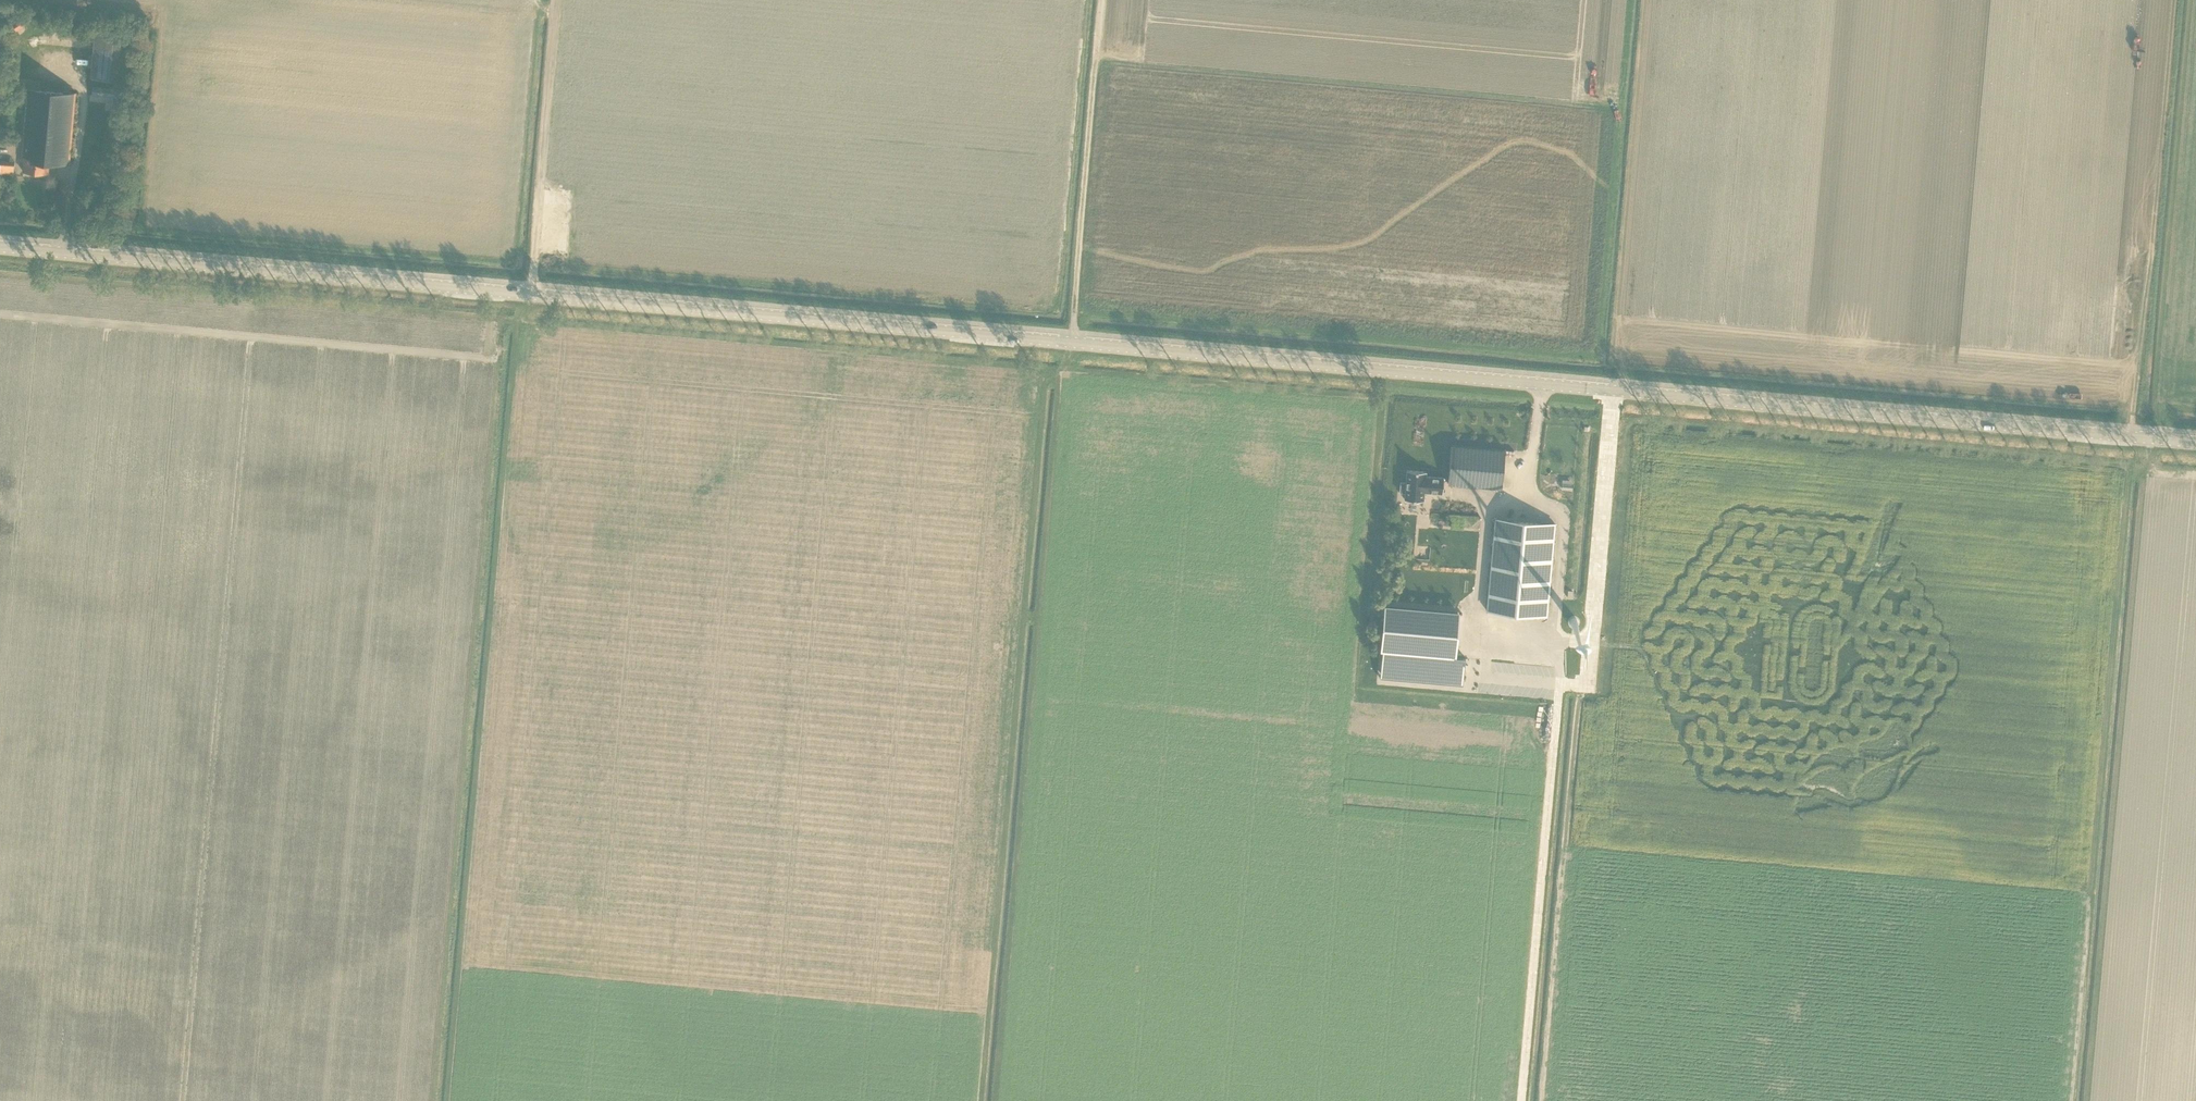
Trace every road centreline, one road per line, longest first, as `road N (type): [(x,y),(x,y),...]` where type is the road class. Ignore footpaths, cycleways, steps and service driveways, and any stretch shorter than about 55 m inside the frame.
road 1 (tertiary): [(2195,439),(0,246)]

